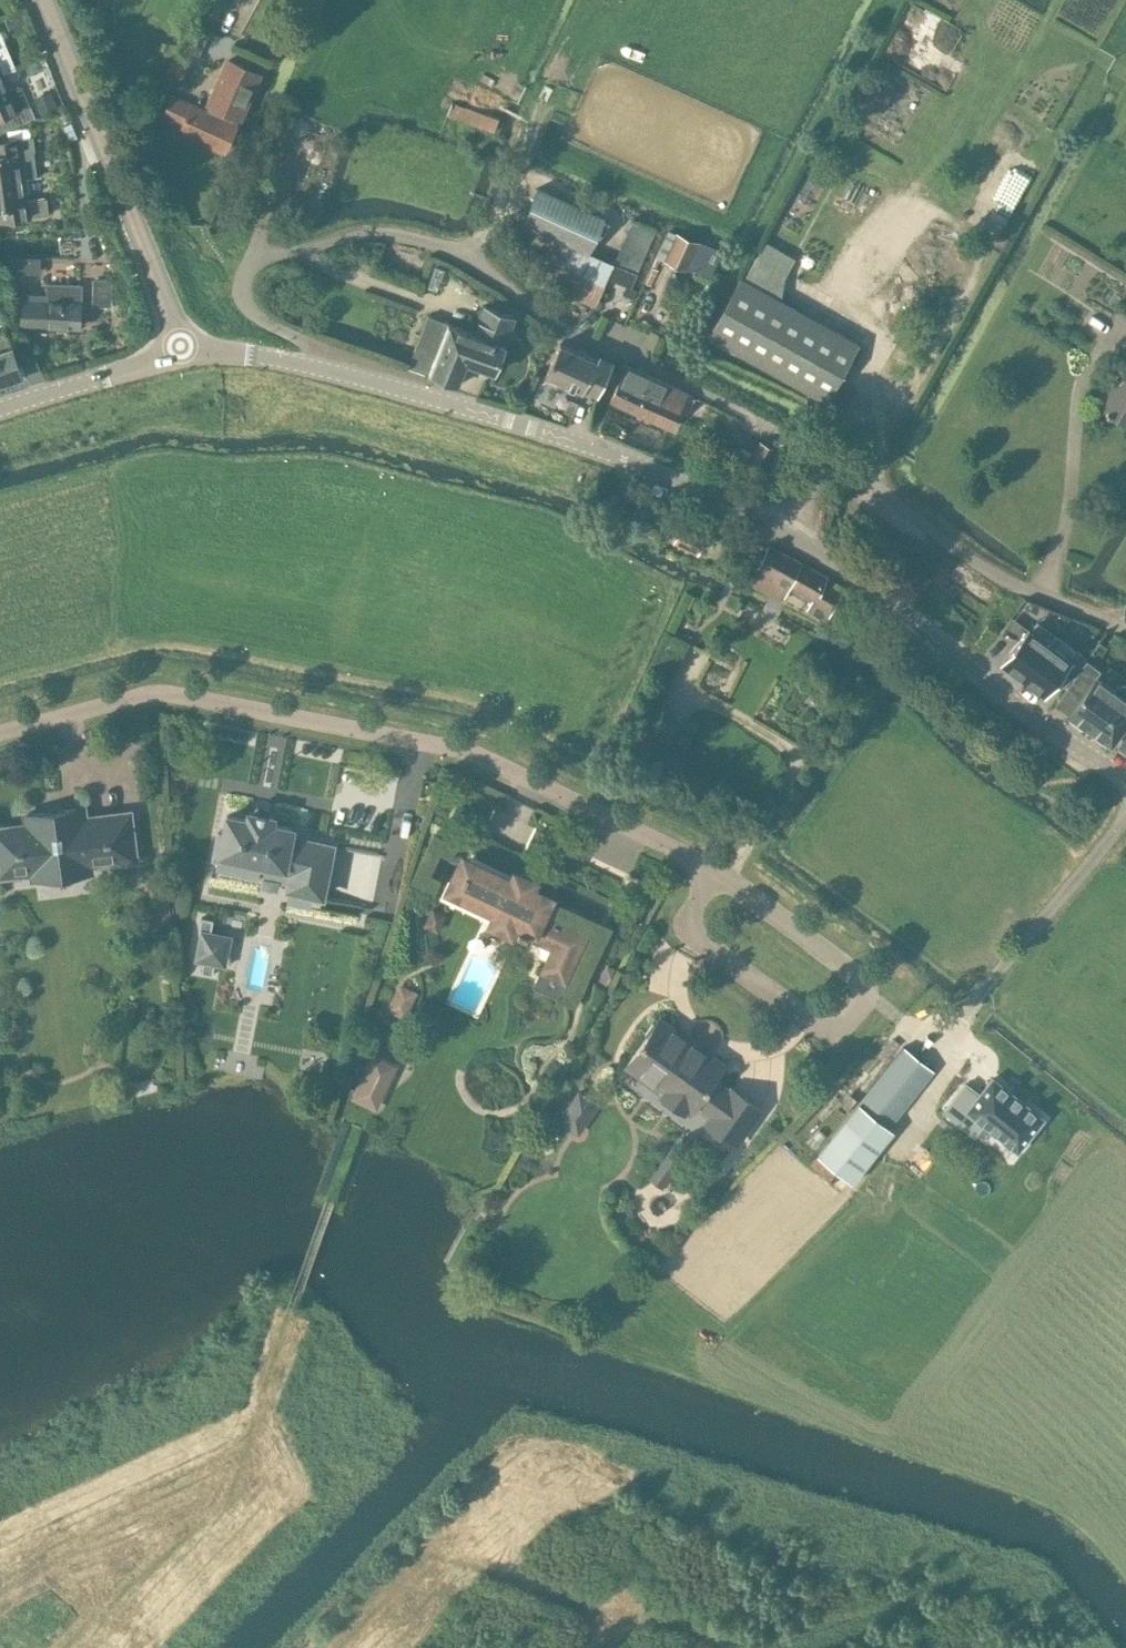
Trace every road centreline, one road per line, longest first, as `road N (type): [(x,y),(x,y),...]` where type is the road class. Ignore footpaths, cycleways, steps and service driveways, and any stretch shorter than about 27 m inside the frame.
road 1 (residential): [(1125,635),(937,537),(775,426),(545,315),(438,246),(395,234),(346,233),(272,255),(240,277),(243,310),(259,322),(374,383)]
road 2 (secondary): [(1125,775),(798,539),(611,455),(374,383)]
road 3 (residential): [(718,874),(476,754),(184,695),(140,696),(0,734)]
road 4 (residential): [(718,874),(690,918),(695,938),(824,1031),(854,1018),(863,988),(742,896)]
road 5 (residential): [(99,137),(184,350)]
road 6 (secondary): [(0,411),(184,350)]
road 7 (secondary): [(184,350),(247,353),(374,383)]
road 8 (residential): [(99,137),(42,0)]

